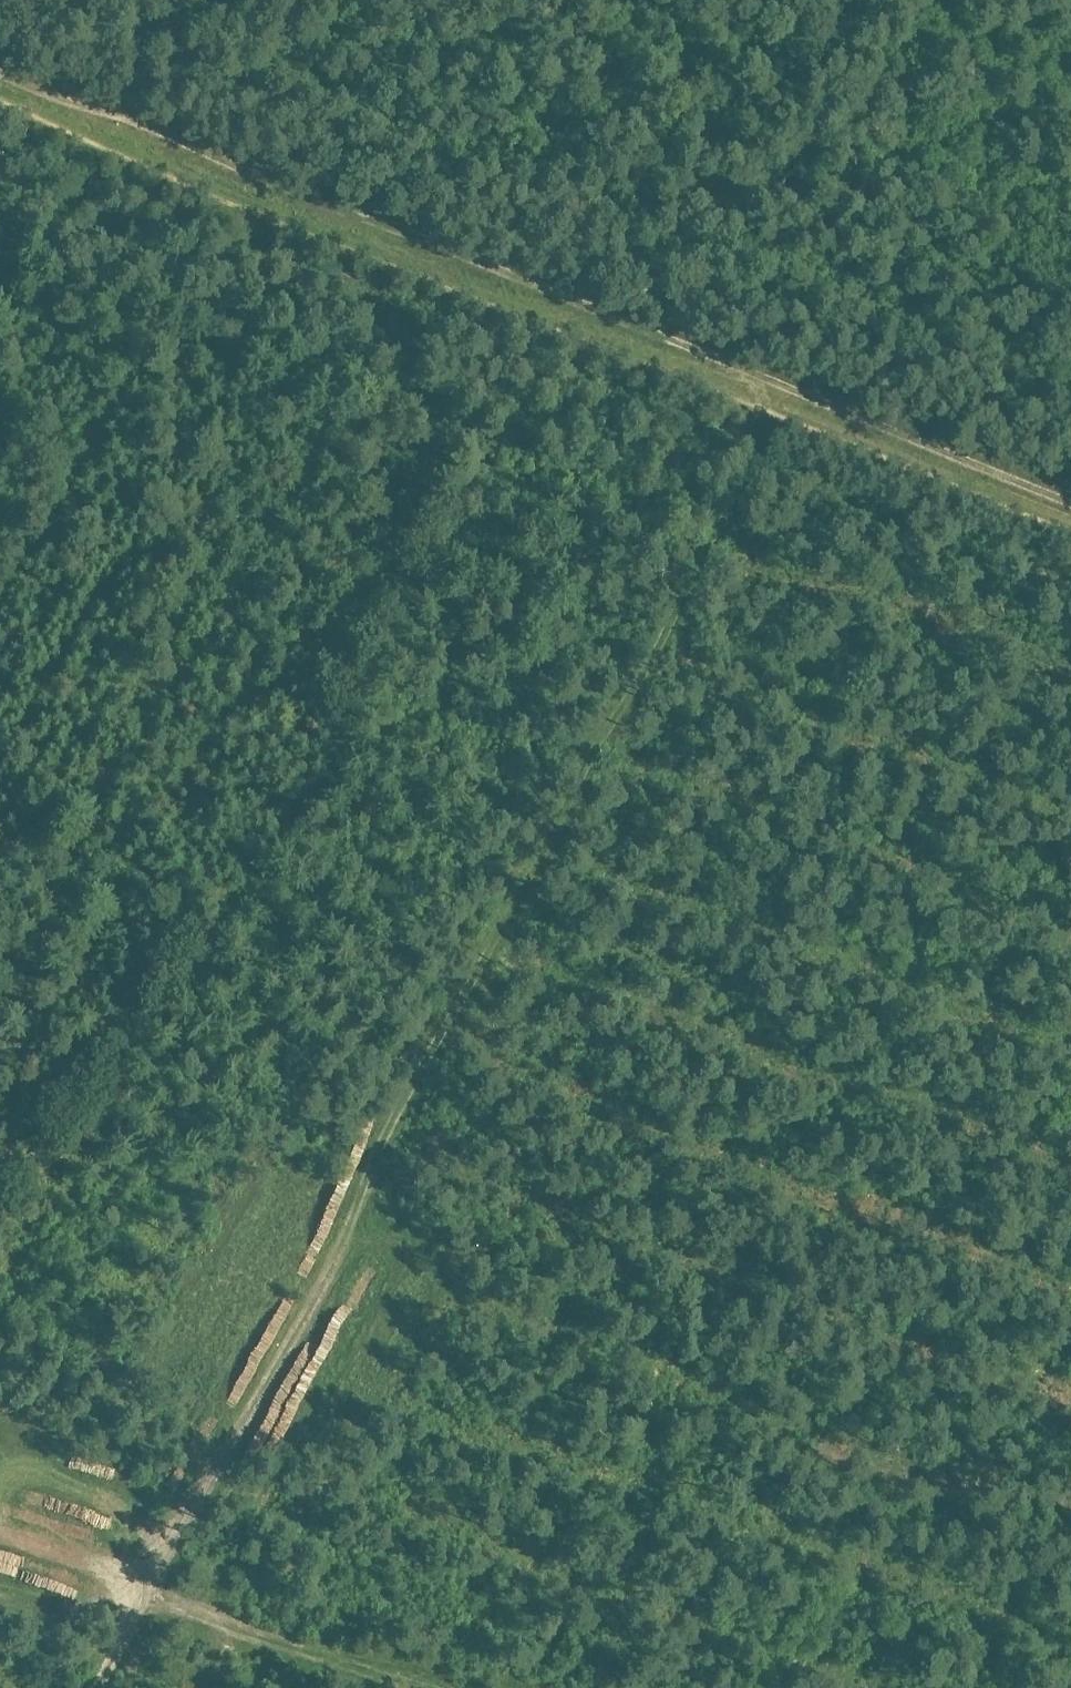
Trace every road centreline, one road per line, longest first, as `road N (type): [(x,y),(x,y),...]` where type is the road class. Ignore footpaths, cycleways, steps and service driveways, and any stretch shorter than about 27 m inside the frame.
road 1 (track): [(144,1592),(759,396)]
road 2 (track): [(1070,518),(0,79)]
road 3 (track): [(144,1592),(239,1633),(412,1669),(457,1687)]
road 4 (track): [(151,173),(139,0)]
road 5 (track): [(144,1592),(0,1533)]

